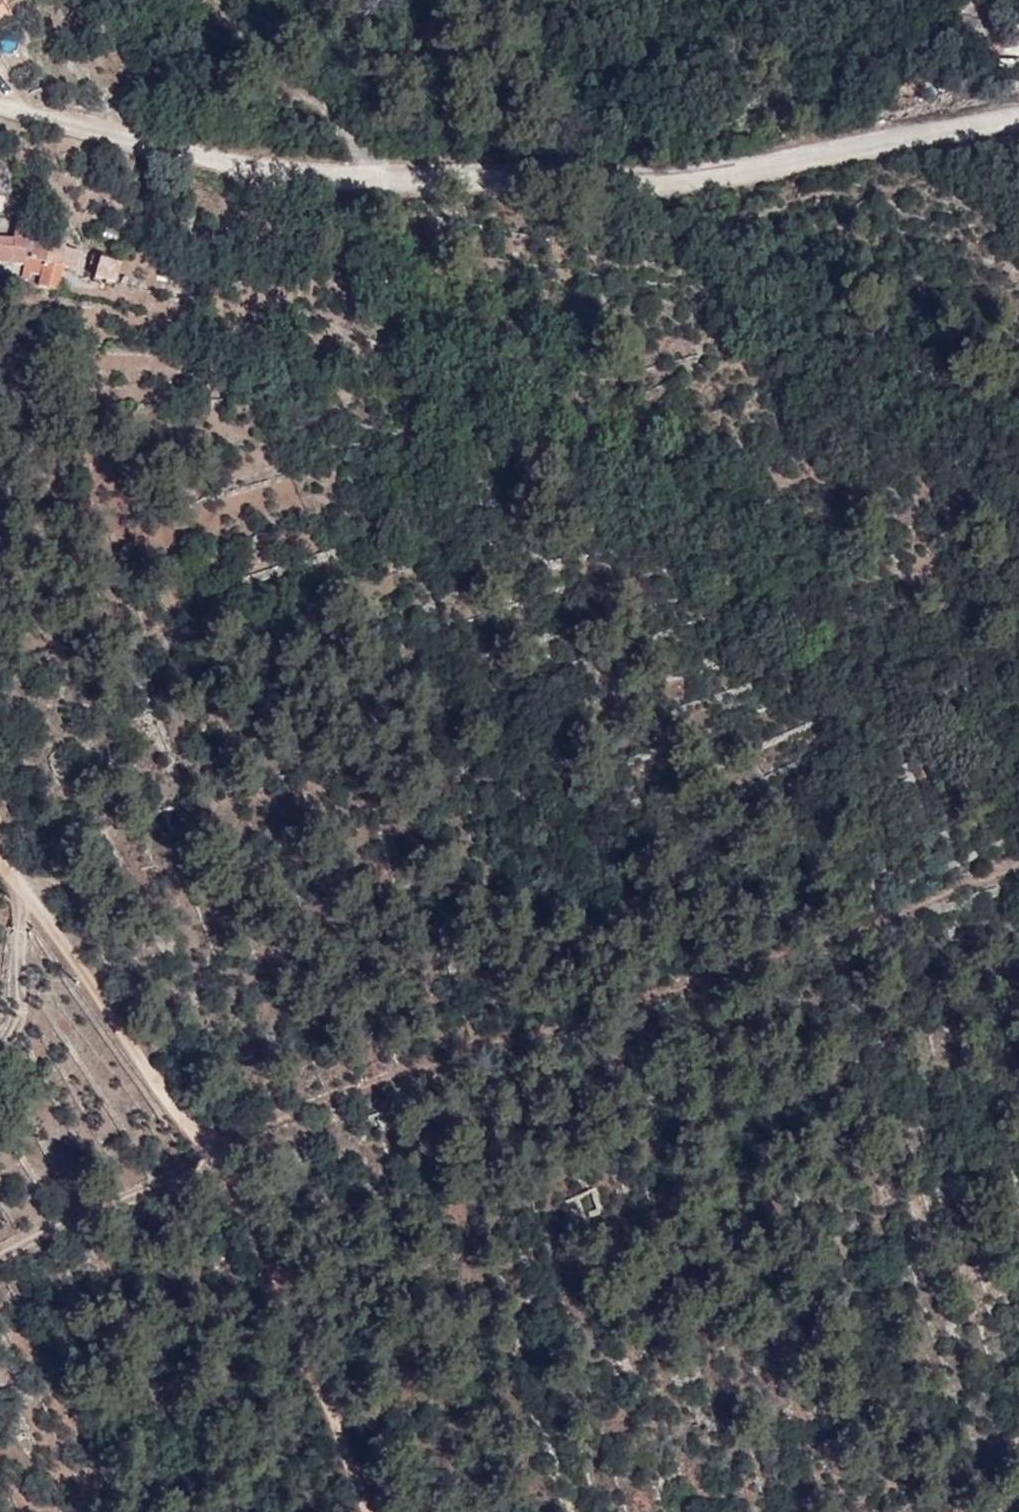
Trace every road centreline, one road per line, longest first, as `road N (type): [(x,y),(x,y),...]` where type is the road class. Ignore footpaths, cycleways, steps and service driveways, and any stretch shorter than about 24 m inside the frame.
road 1 (unclassified): [(1018,118),(709,178),(636,185),(257,171),(0,106)]
road 2 (unclassified): [(0,860),(68,949),(209,1167),(288,1320),(371,1511)]

